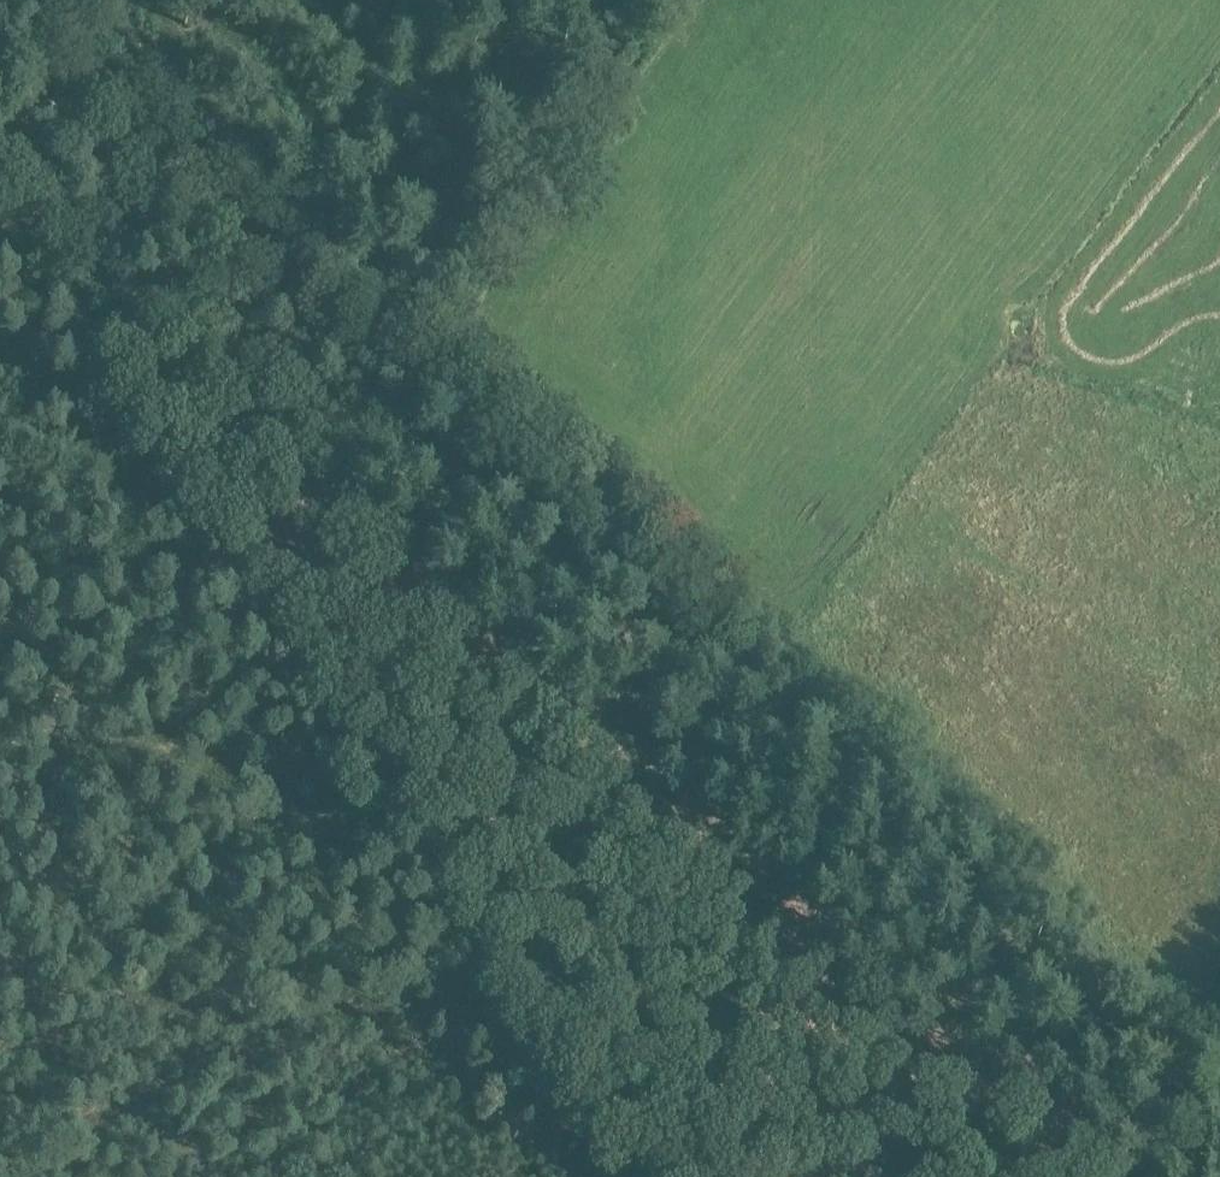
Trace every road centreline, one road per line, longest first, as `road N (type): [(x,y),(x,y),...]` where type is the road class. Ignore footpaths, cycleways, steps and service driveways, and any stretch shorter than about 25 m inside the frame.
road 1 (track): [(667,1176),(193,446)]
road 2 (track): [(0,805),(193,446)]
road 3 (track): [(0,150),(193,446)]

